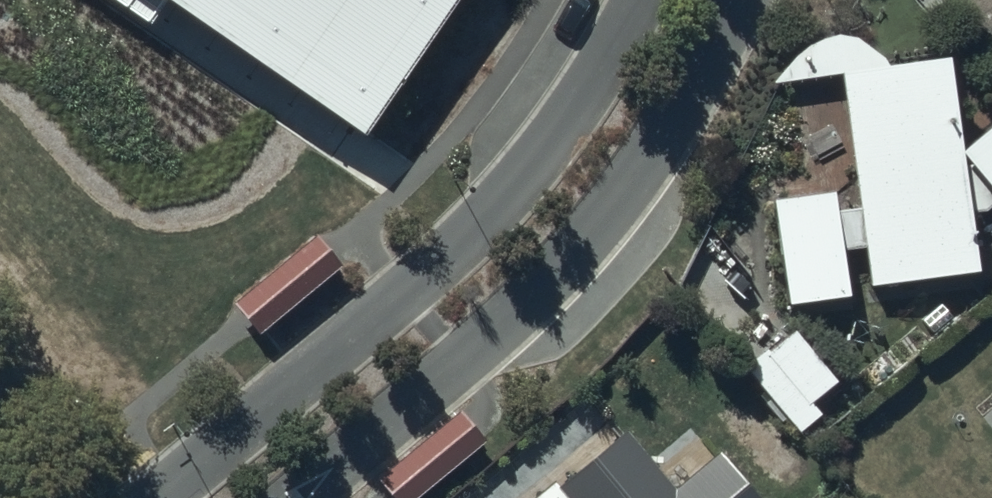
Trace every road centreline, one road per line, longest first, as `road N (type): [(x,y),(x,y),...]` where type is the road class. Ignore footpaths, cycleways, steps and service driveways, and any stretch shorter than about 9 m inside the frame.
road 1 (residential): [(156,497),(502,198),(559,127),(637,0)]
road 2 (residential): [(738,0),(611,203),(554,269),(295,497)]

